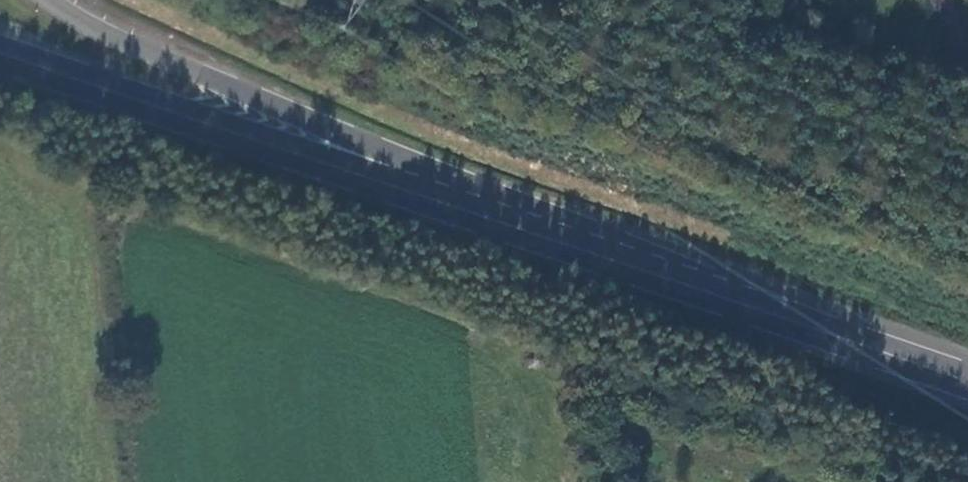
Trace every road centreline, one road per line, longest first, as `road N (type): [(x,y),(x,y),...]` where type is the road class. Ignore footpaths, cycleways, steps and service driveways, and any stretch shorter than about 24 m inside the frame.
road 1 (primary): [(631,260),(0,48)]
road 2 (primary): [(631,260),(555,212),(157,58),(50,0)]
road 3 (primary): [(967,378),(631,260)]

